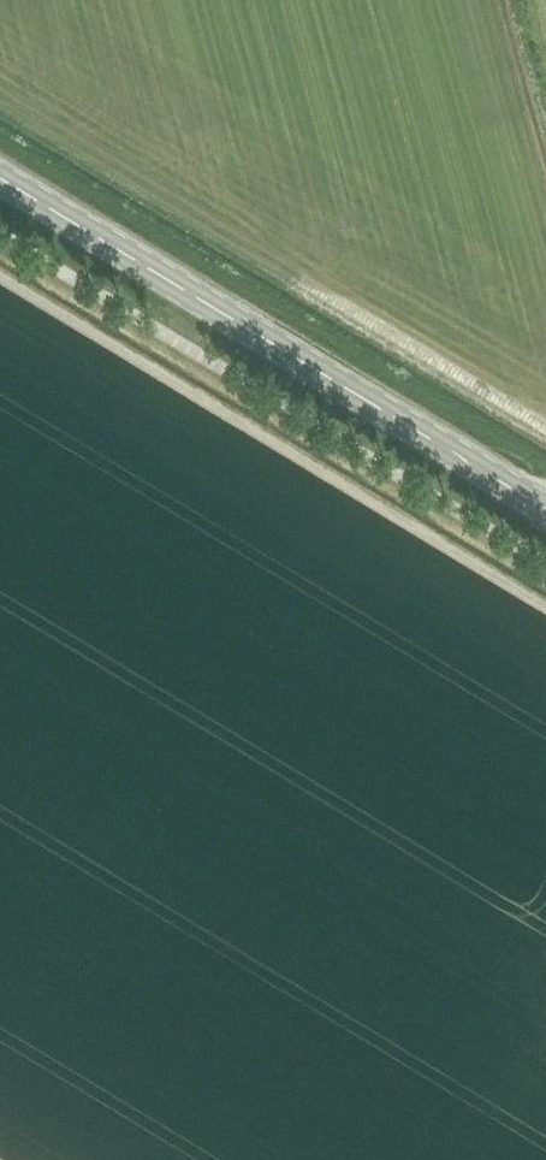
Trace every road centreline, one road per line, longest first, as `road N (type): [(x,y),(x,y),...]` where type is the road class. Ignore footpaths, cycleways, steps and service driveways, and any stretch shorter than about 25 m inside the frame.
road 1 (primary): [(545,511),(0,180)]

